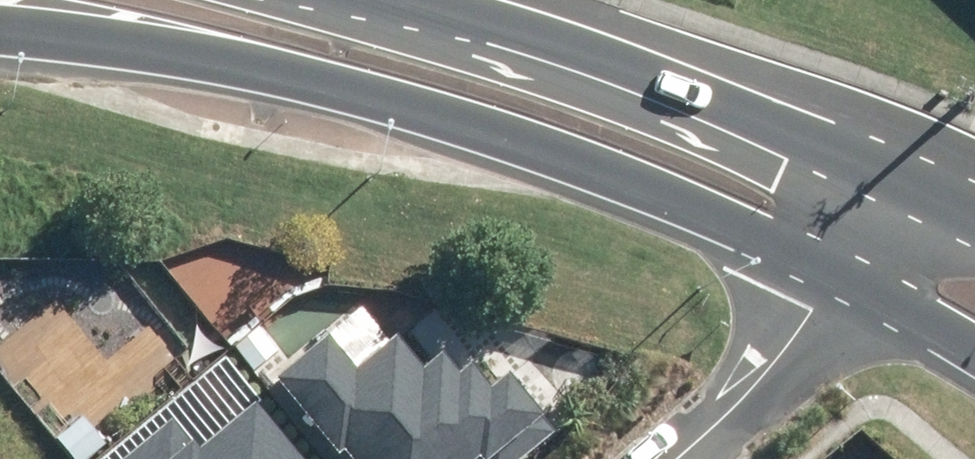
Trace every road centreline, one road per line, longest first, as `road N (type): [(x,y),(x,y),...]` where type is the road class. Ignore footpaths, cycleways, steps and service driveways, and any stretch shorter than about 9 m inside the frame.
road 1 (primary): [(863,280),(672,194),(476,125),(267,76),(0,30)]
road 2 (primary): [(394,0),(779,128),(928,192)]
road 3 (residential): [(863,280),(677,458)]
road 4 (primary): [(974,346),(863,280)]

